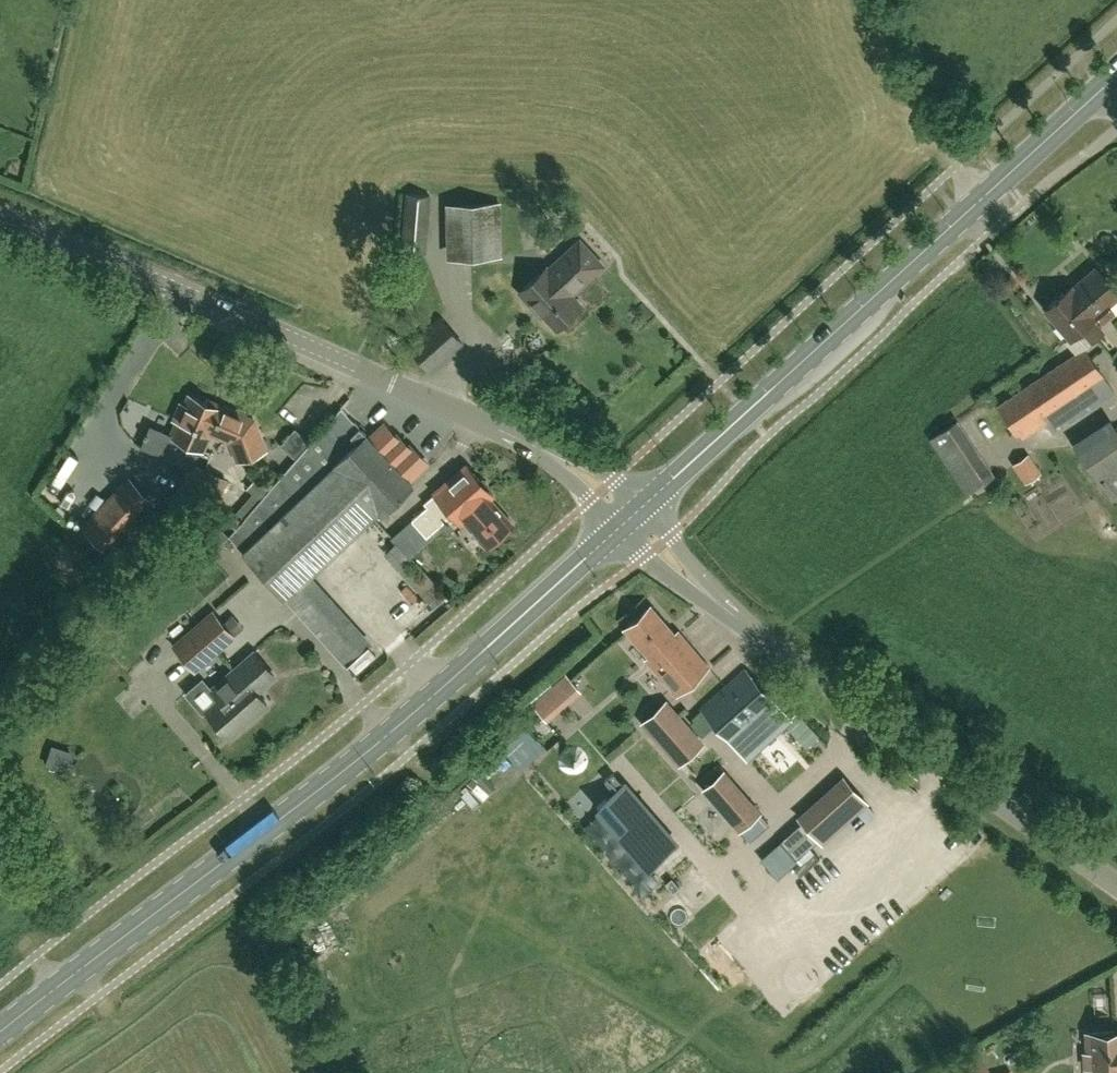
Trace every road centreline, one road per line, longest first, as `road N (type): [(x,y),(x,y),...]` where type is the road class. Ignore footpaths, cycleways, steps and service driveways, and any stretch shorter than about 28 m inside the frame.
road 1 (primary): [(0,1036),(390,735),(627,519)]
road 2 (tertiary): [(627,519),(576,469),(494,428),(0,216)]
road 3 (primary): [(627,519),(1116,76)]
road 4 (unclassified): [(1116,887),(743,625),(627,519)]

